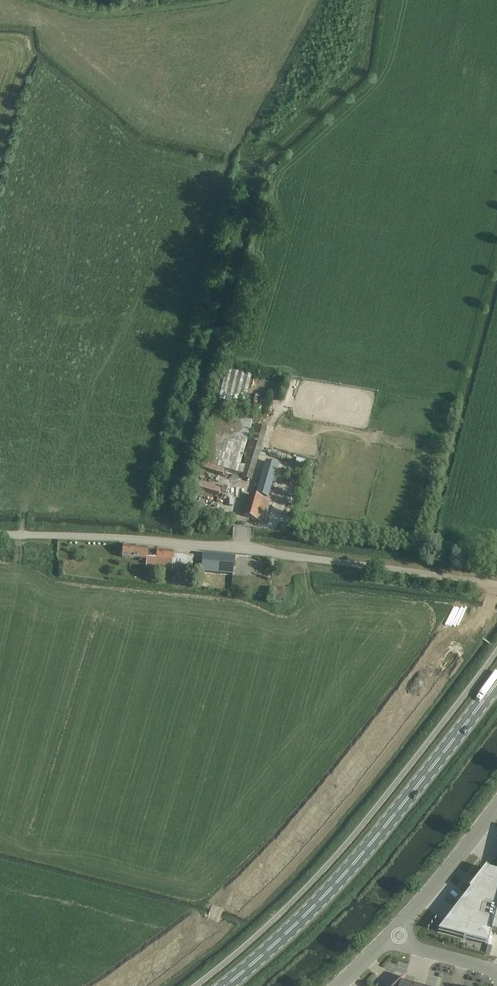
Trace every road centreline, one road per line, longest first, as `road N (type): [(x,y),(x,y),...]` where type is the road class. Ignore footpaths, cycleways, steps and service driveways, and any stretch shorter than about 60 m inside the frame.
road 1 (unclassified): [(496,585),(341,561),(0,534)]
road 2 (primary): [(225,985),(330,889),(496,687)]
road 3 (unclassified): [(496,811),(391,939)]

